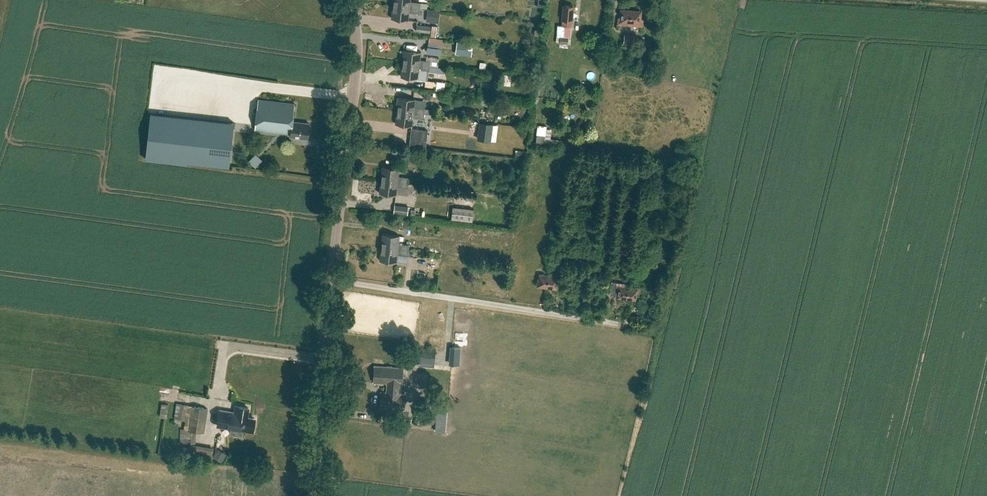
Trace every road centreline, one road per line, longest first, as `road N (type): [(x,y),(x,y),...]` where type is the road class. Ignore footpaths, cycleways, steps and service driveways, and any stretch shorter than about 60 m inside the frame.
road 1 (residential): [(330,280),(633,327)]
road 2 (unclassified): [(330,280),(358,46),(350,0)]
road 3 (unclassified): [(315,495),(330,280)]

